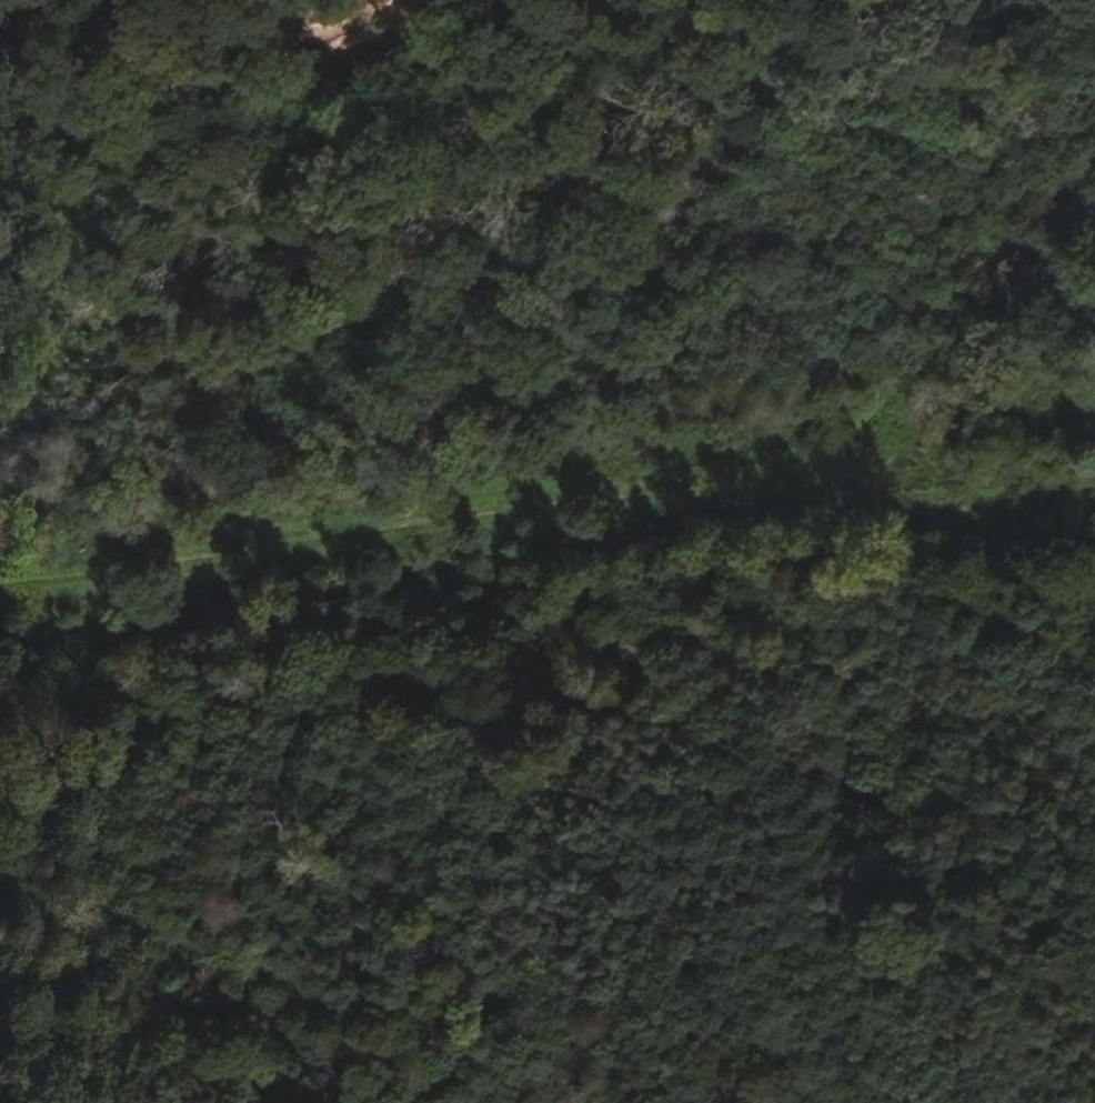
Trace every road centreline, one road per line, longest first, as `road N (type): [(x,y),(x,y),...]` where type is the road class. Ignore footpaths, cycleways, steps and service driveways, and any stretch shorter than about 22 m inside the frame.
road 1 (track): [(0,1029),(160,1045),(395,1102)]
road 2 (track): [(0,122),(327,16)]

